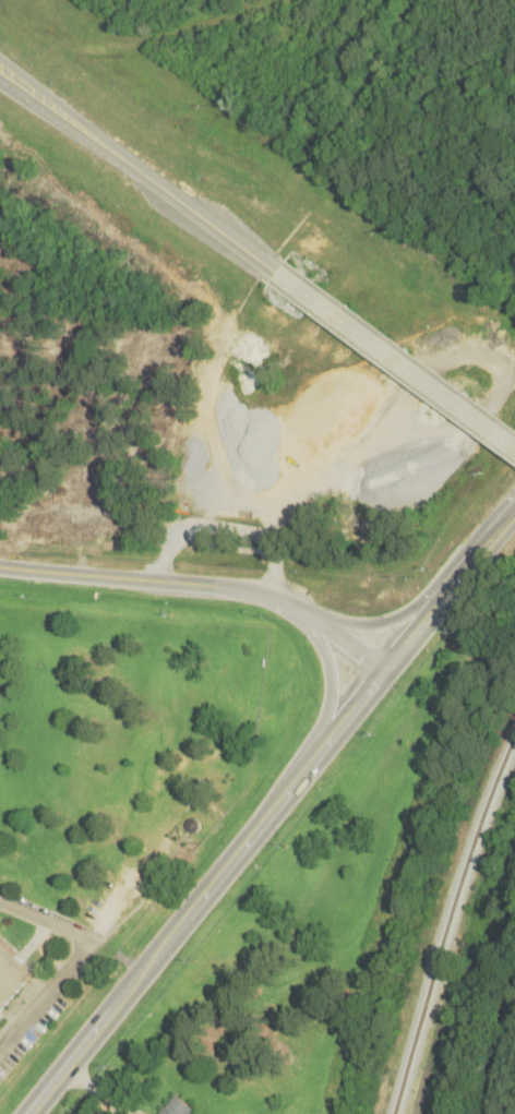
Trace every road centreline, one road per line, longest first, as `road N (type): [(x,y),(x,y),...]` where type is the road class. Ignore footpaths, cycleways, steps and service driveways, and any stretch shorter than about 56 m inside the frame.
road 1 (primary): [(0,563),(258,588),(303,606),(386,671)]
road 2 (primary): [(282,272),(0,68)]
road 3 (primary): [(188,918),(386,671)]
road 4 (primary): [(514,441),(282,272)]
road 5 (primary): [(28,1113),(188,918)]
road 6 (primary): [(386,671),(514,508)]
road 7 (primary): [(303,606),(332,688),(318,756)]
road 8 (primary): [(446,597),(378,621),(311,613)]

